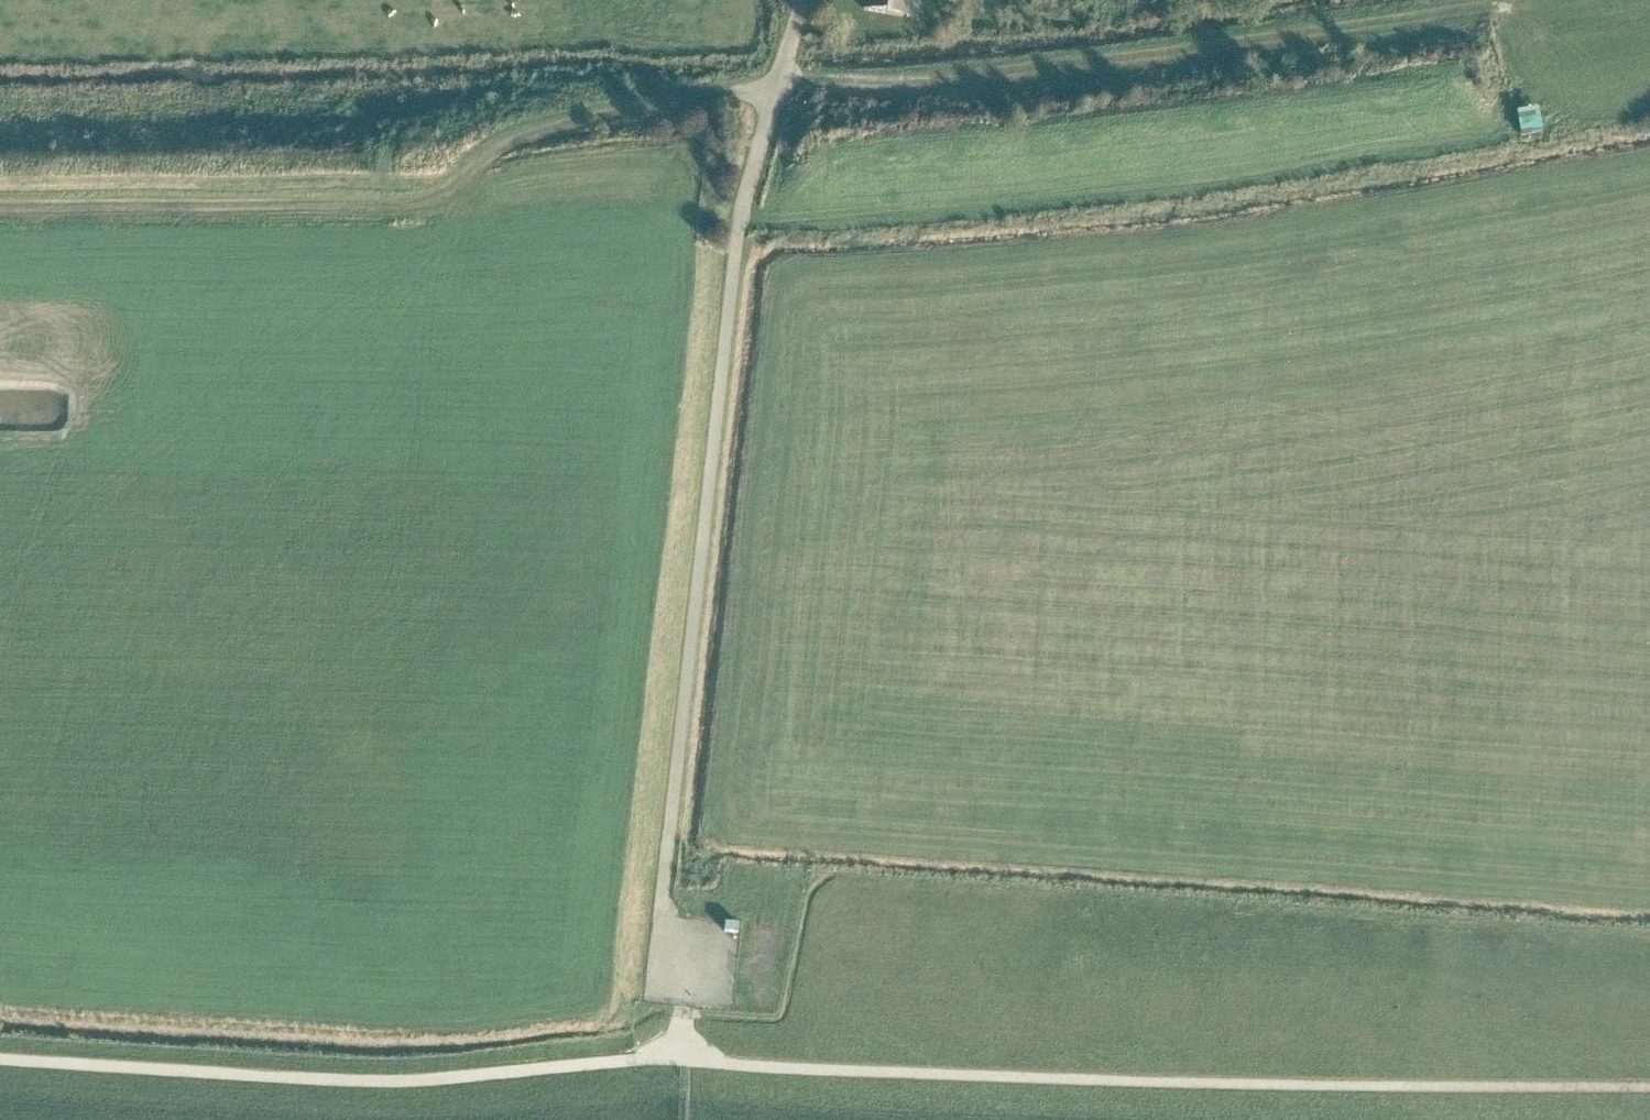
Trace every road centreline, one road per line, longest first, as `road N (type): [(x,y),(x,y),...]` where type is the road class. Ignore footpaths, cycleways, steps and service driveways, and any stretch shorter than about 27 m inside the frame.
road 1 (track): [(0,1059),(392,1081),(682,1042),(732,1060),(901,1069),(1649,1084)]
road 2 (track): [(779,80),(872,84),(1320,33),(1527,23)]
road 3 (track): [(779,80),(511,148),(495,160),(482,195)]

